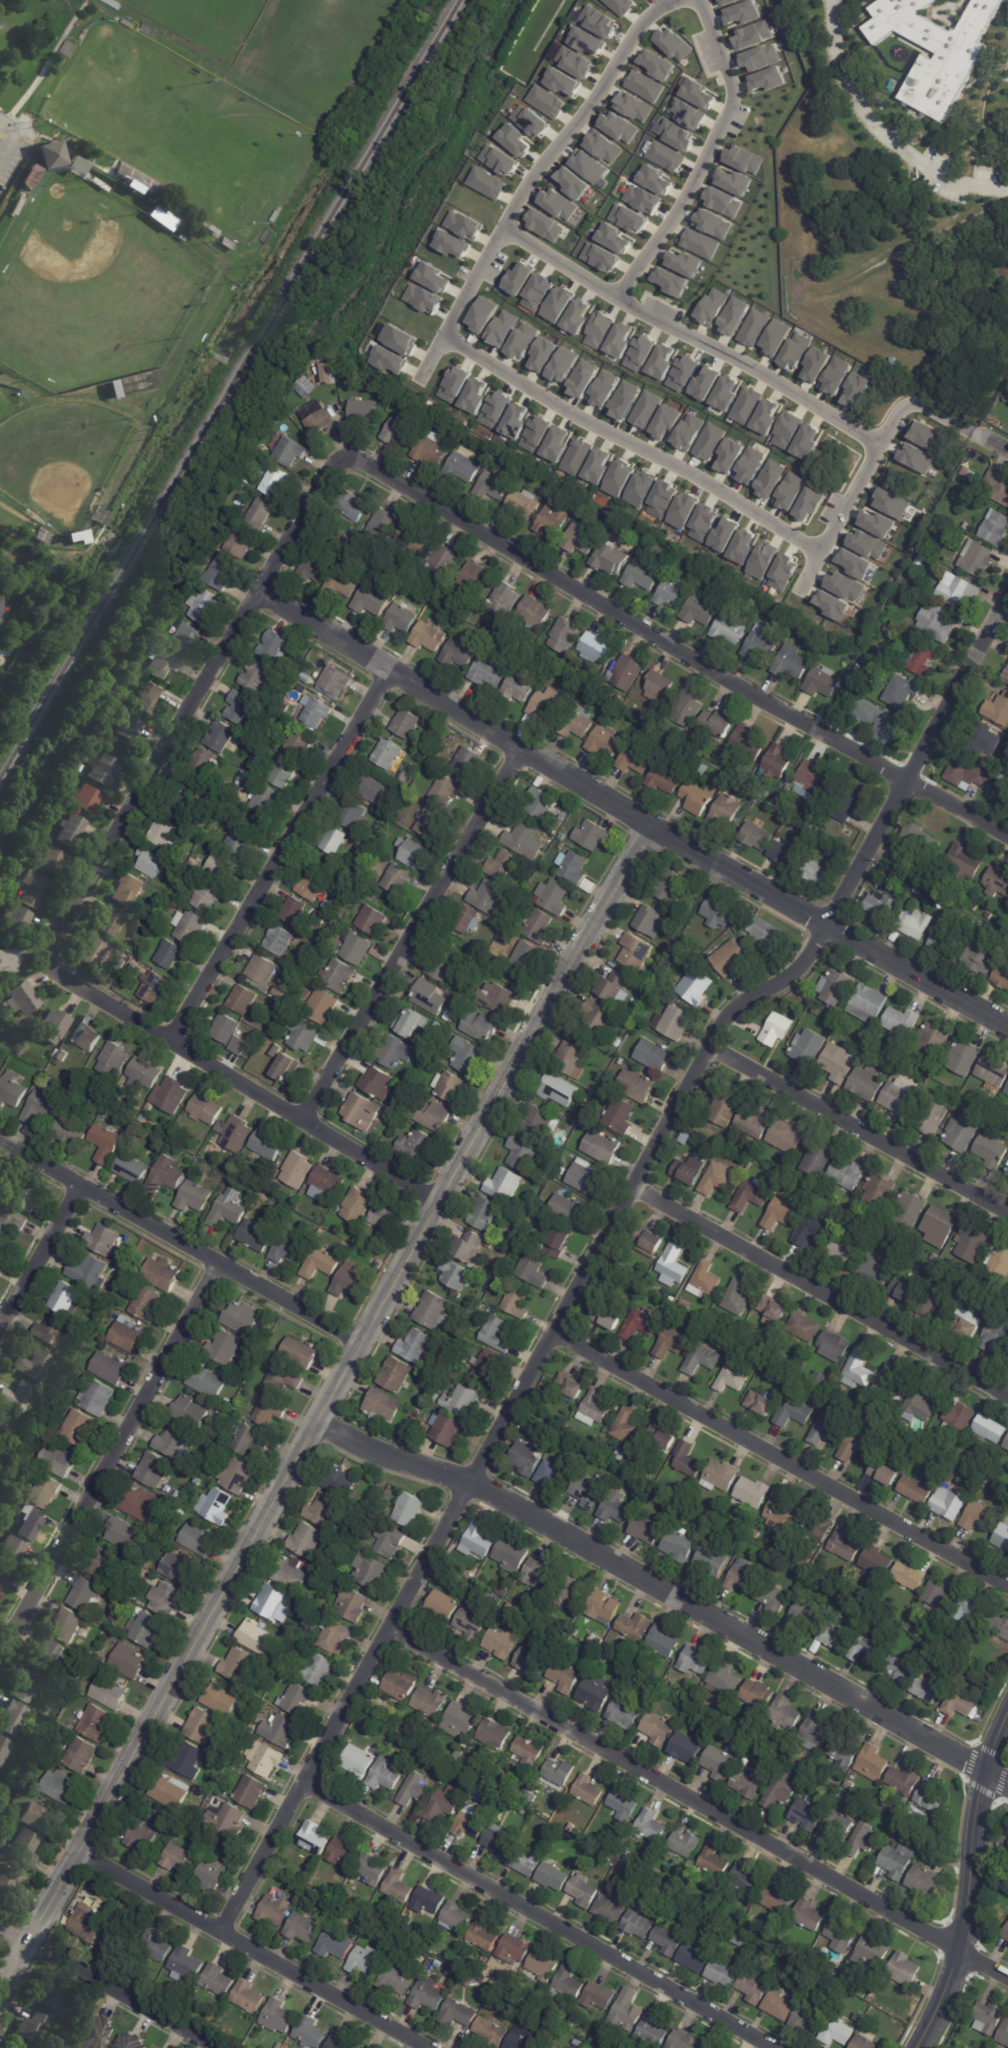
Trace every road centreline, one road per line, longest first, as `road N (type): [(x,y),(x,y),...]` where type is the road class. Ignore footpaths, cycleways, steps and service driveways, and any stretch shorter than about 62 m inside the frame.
road 1 (residential): [(1007,591),(798,966),(730,1007),(224,1936)]
road 2 (tertiary): [(651,826),(434,1196),(320,1421),(0,1993)]
road 3 (residential): [(342,457),(328,467),(254,589),(52,932),(46,957),(61,977),(434,1196)]
road 4 (residential): [(1007,836),(342,457)]
road 5 (residential): [(982,1768),(465,1481),(368,1448),(320,1421)]
road 6 (residential): [(1007,1978),(388,1629)]
road 7 (residential): [(772,2047),(305,1789)]
road 8 (residential): [(1007,1587),(551,1333)]
road 9 (residential): [(673,0),(640,22),(536,171),(417,383)]
road 10 (residential): [(651,826),(254,589)]
road 11 (residential): [(218,1266),(0,1656)]
road 12 (residential): [(521,749),(306,1126)]
road 13 (residential): [(502,229),(878,442)]
road 14 (residential): [(817,553),(443,337)]
road 15 (residential): [(381,665),(171,1042)]
road 16 (residential): [(1007,1397),(630,1188)]
road 17 (tertiary): [(1007,1028),(651,826)]
road 18 (residential): [(355,1340),(0,1141)]
road 19 (residential): [(425,2047),(78,1851)]
road 20 (residential): [(1007,1214),(709,1045)]
road 21 (residential): [(615,296),(681,204),(730,106),(732,87),(699,0)]
road 22 (residential): [(972,433),(928,406),(904,405),(798,592)]
road 23 (tertiary): [(982,1768),(960,1951),(917,2047)]
road 24 (residential): [(222,2047),(0,1918)]
road 25 (residential): [(82,1187),(0,1334)]

